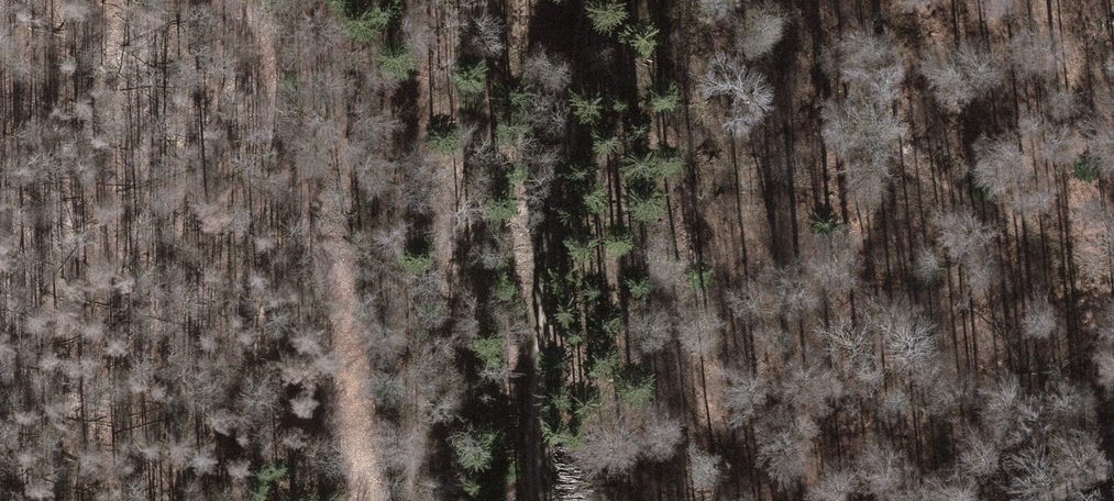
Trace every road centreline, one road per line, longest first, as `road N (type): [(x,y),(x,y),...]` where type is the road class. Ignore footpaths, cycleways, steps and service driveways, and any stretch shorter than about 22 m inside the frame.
road 1 (track): [(252,0),(262,76),(352,306),(360,500)]
road 2 (track): [(582,0),(529,440),(537,500)]

